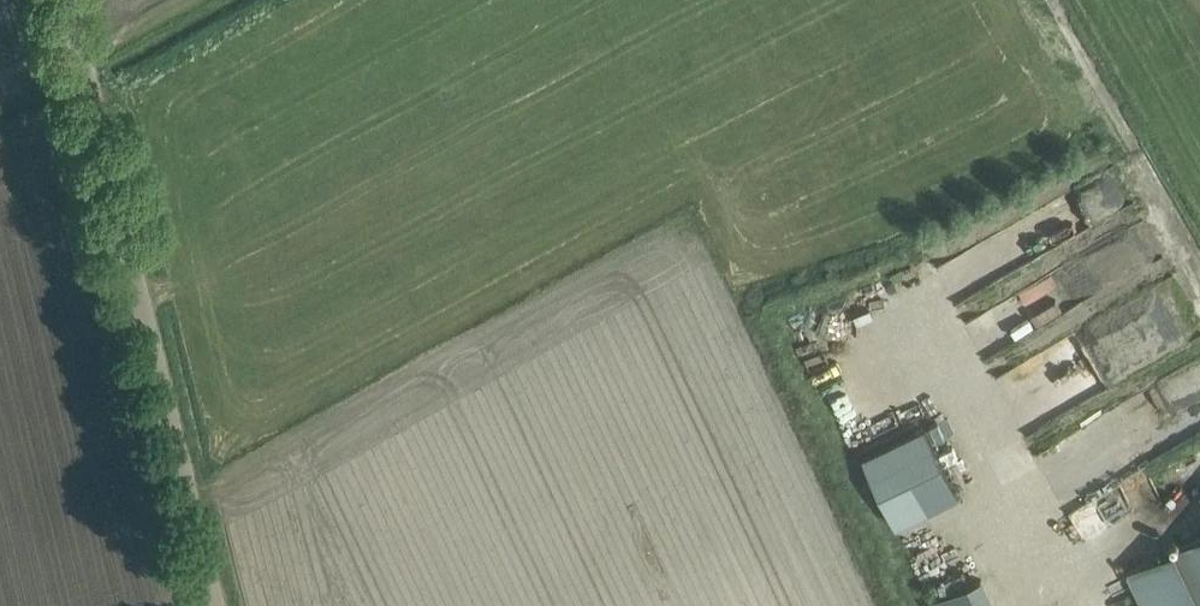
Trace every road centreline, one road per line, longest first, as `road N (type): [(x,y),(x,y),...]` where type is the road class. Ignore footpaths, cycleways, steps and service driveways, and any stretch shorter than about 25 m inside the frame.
road 1 (unclassified): [(215,605),(68,0)]

